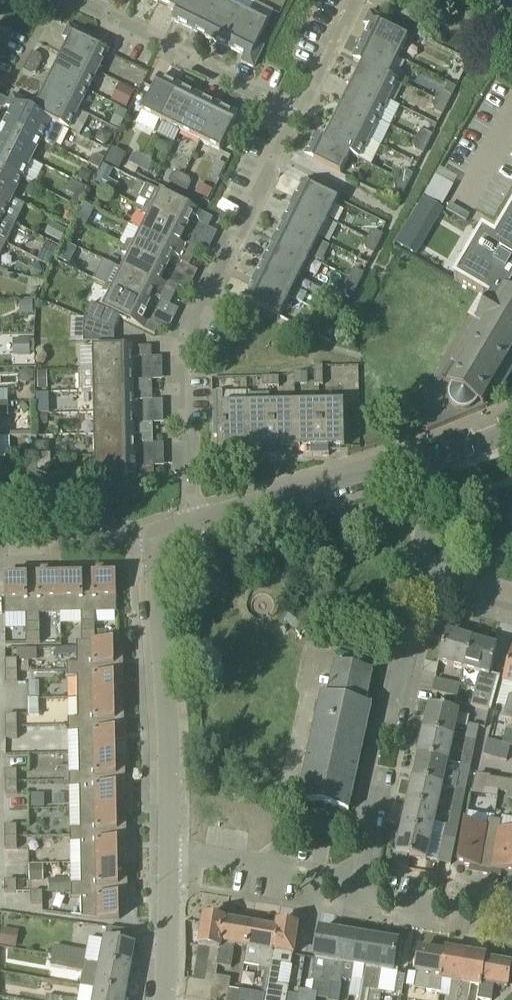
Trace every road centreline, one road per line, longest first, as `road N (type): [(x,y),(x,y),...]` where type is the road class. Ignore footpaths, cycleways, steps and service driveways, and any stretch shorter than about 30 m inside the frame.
road 1 (residential): [(194,523),(192,442),(178,415),(176,342),(200,309),(291,111)]
road 2 (residential): [(167,854),(144,534)]
road 3 (residential): [(358,884),(423,575)]
road 4 (residential): [(61,0),(291,111)]
road 5 (residential): [(194,523),(396,464)]
road 6 (residential): [(358,884),(167,854)]
road 7 (residential): [(511,912),(358,884)]
road 8 (residential): [(144,534),(61,534),(39,546),(0,545)]
road 9 (residential): [(162,999),(167,854)]
road 10 (residential): [(291,111),(310,98),(348,0)]
road 11 (residential): [(499,23),(473,38),(388,0)]
road 12 (residential): [(396,464),(511,426)]

